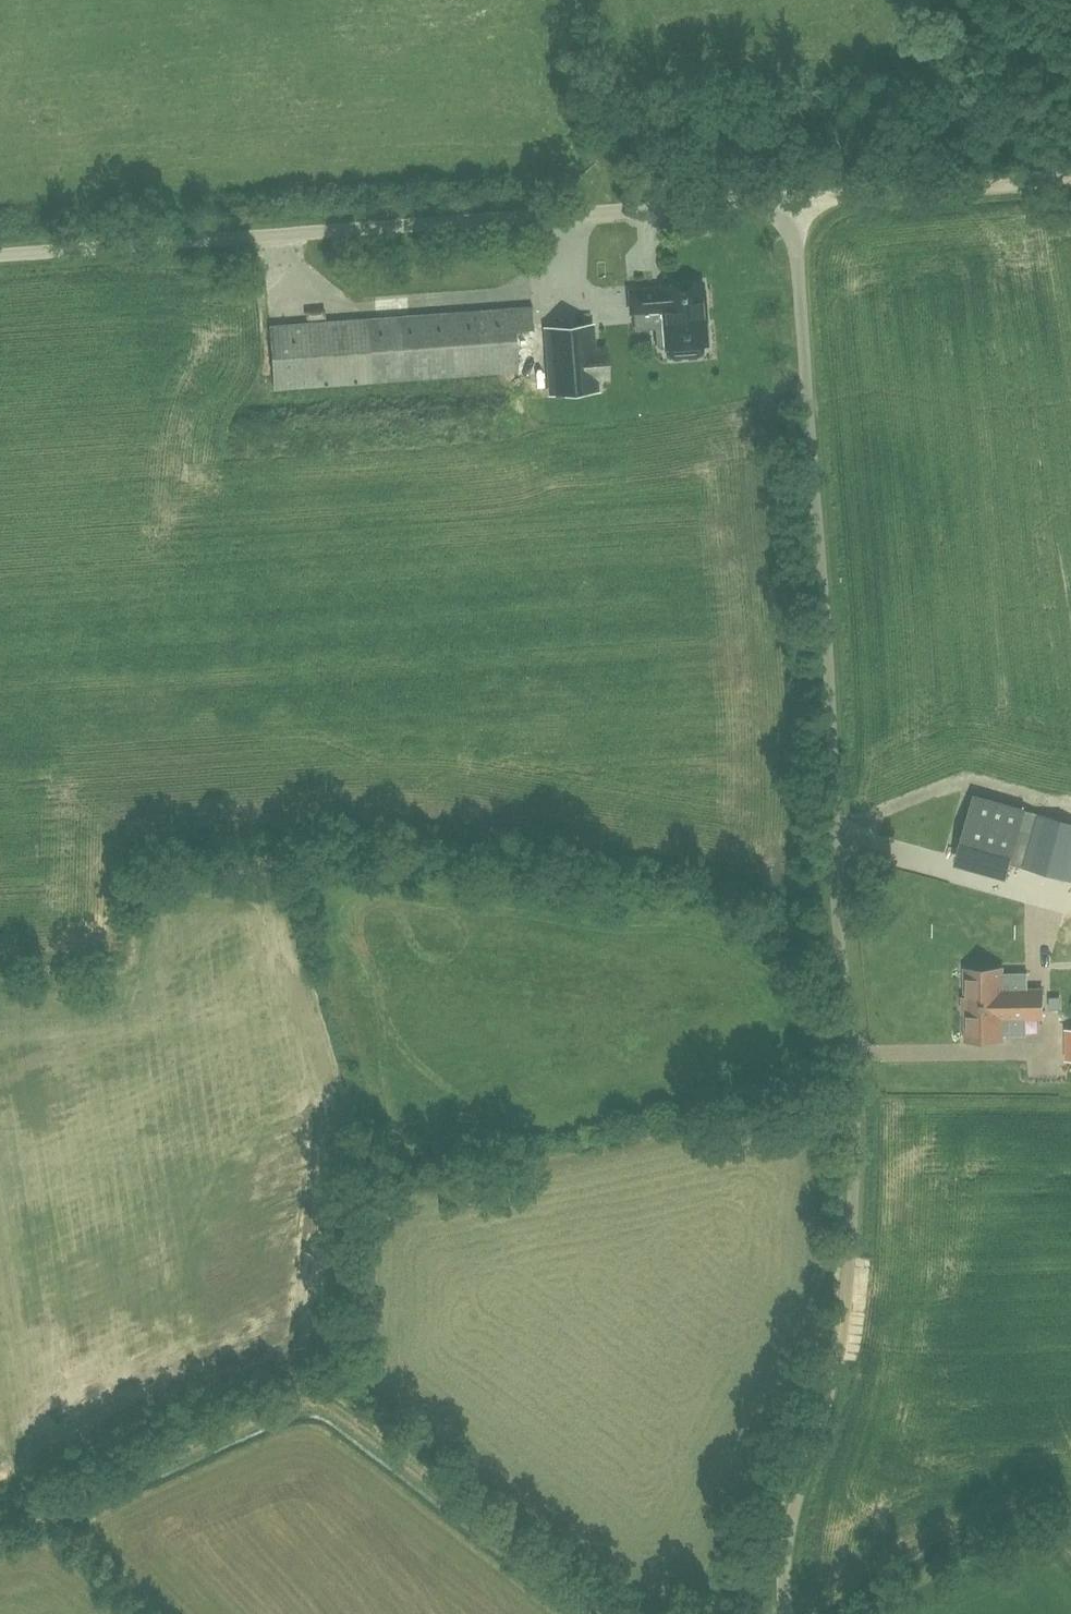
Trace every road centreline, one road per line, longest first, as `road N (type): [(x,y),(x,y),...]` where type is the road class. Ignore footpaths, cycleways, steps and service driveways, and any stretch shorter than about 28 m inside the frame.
road 1 (unclassified): [(788,1613),(799,1472),(846,1301),(853,1224),(793,200)]
road 2 (unclassified): [(0,255),(793,200)]
road 3 (track): [(1070,180),(793,200)]

